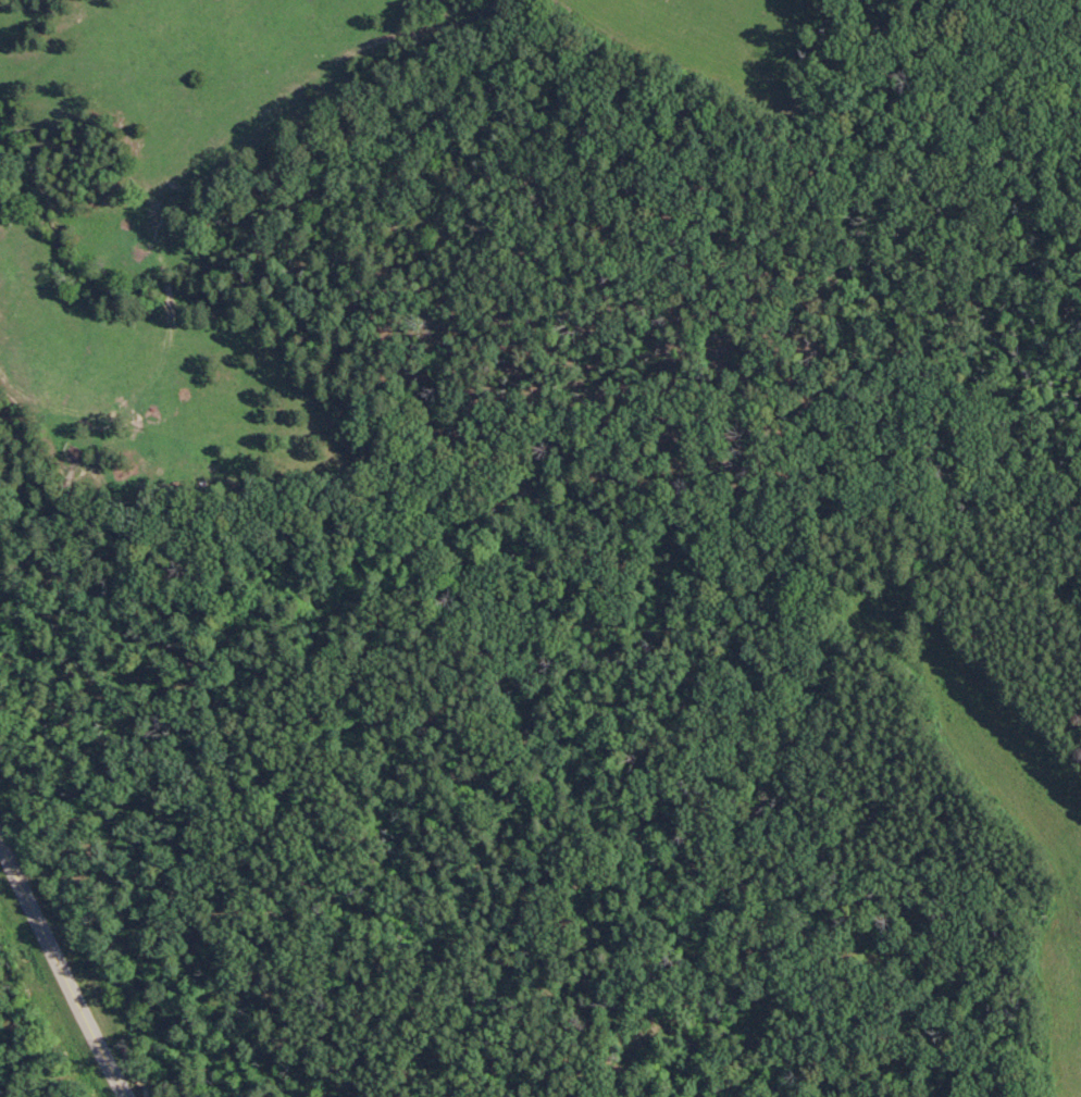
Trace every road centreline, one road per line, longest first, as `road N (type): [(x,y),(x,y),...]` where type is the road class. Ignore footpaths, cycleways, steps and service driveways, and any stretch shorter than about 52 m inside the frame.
road 1 (tertiary): [(123,1096),(0,850)]

